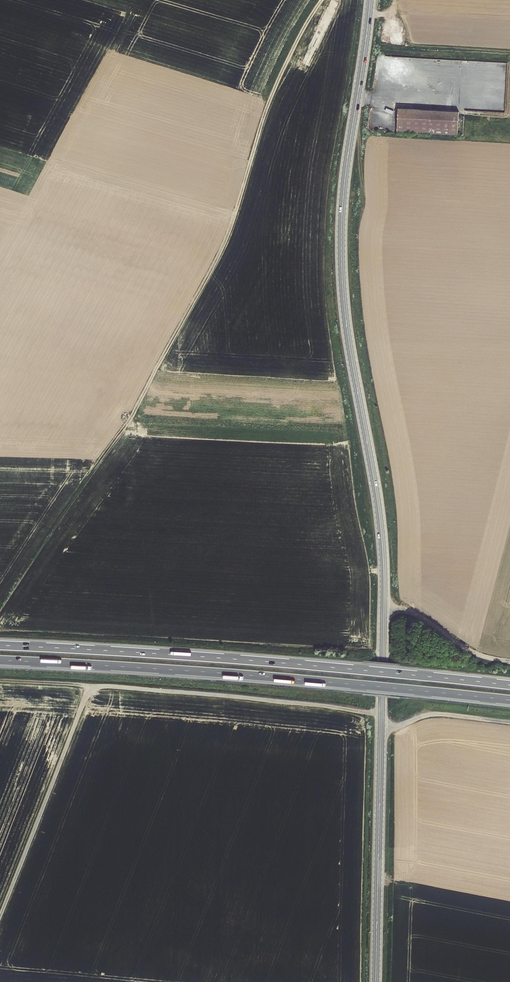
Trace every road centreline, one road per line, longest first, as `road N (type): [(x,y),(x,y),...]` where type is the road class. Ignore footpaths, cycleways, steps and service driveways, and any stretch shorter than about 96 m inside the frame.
road 1 (secondary): [(370,0),(341,240),(383,561),(376,981)]
road 2 (motorway): [(509,685),(0,645)]
road 3 (motorway): [(0,660),(509,700)]
road 4 (track): [(131,422),(223,252),(263,121),(323,0)]
road 5 (track): [(382,715),(254,697),(0,685)]
road 6 (track): [(0,910),(86,689)]
road 7 (track): [(509,662),(467,650),(418,615),(384,610)]
road 8 (track): [(381,728),(441,714),(509,723)]

